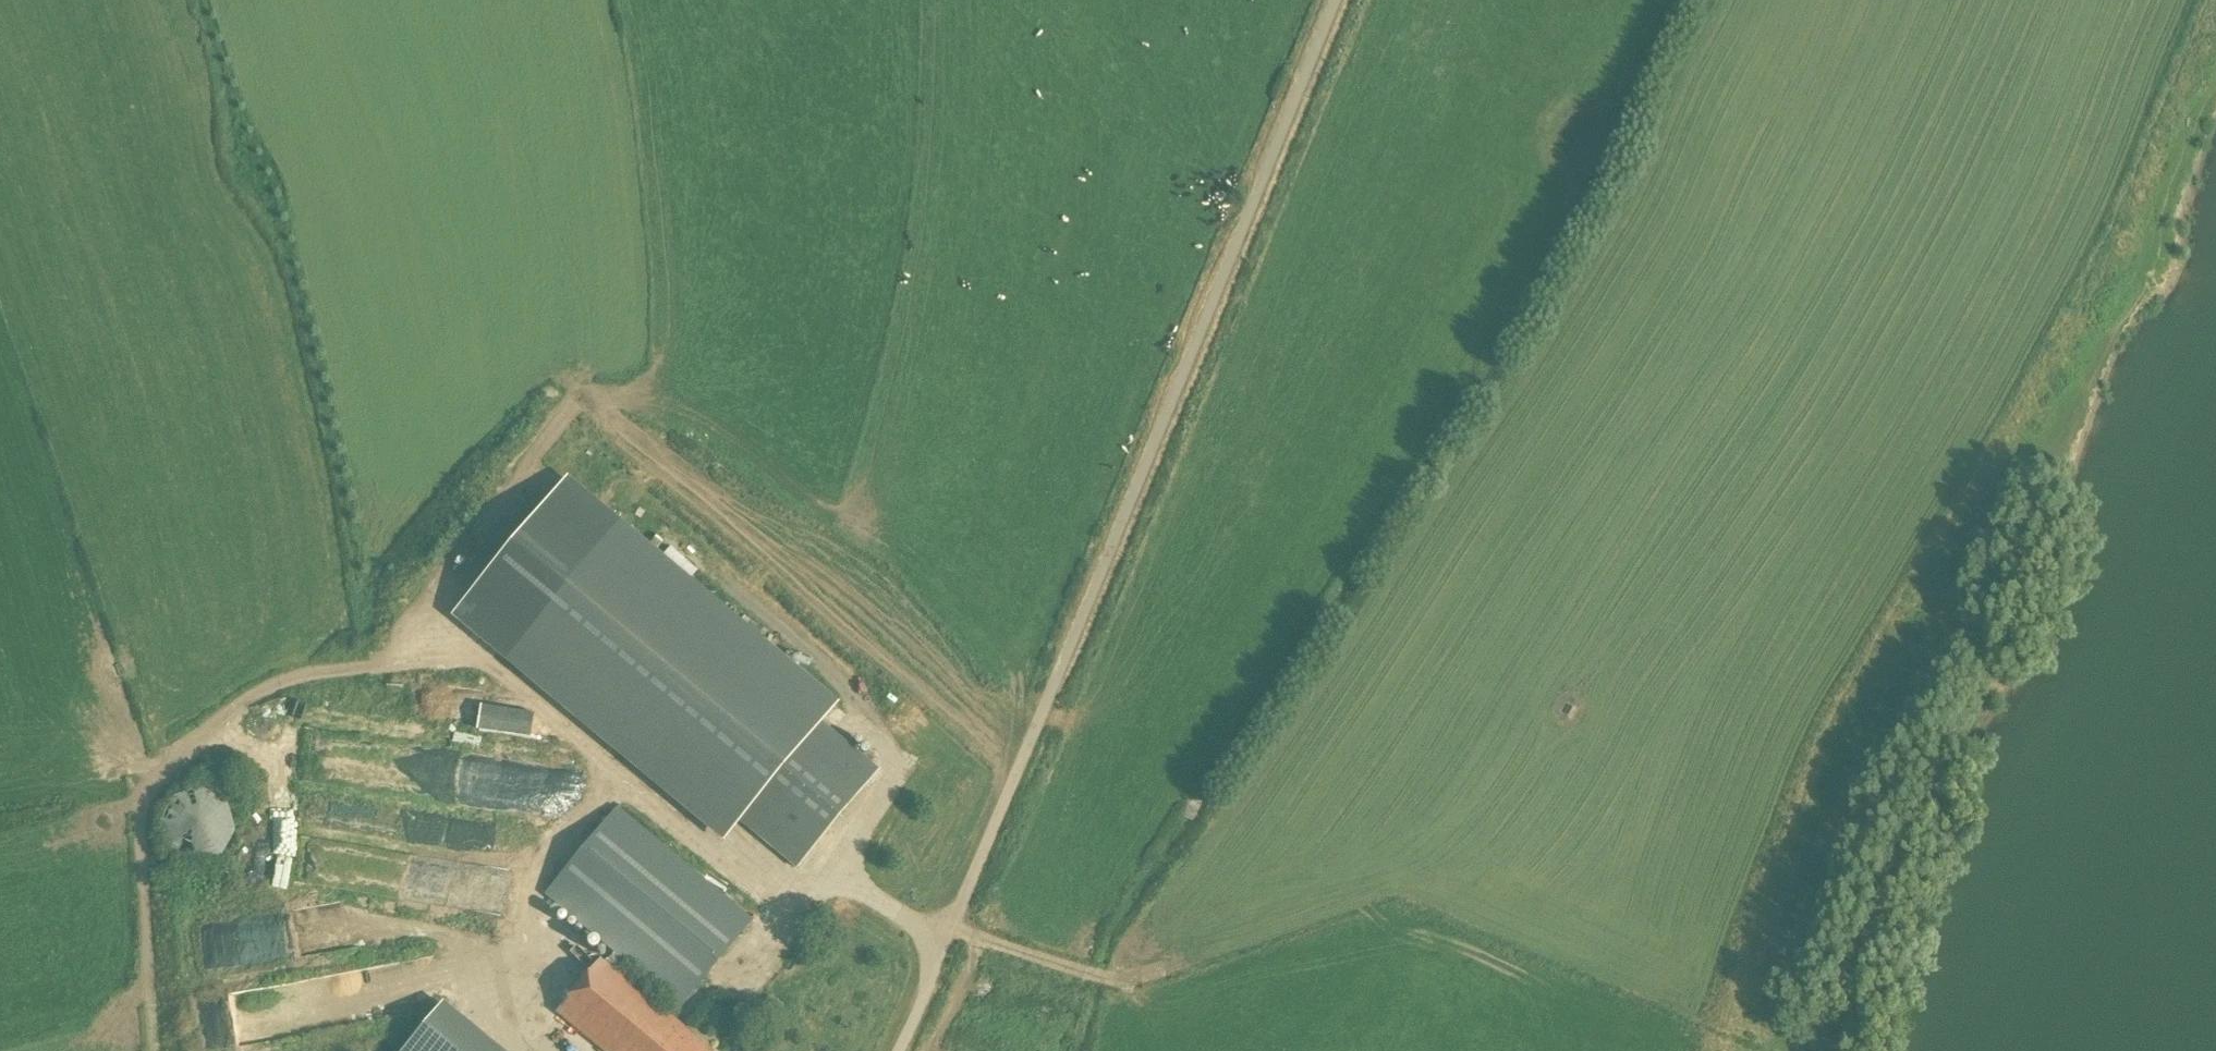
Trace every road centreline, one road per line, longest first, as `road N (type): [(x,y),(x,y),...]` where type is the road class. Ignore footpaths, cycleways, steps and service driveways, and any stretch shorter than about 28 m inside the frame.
road 1 (unclassified): [(898,1050),(1335,0)]
road 2 (track): [(529,463),(578,405),(601,397),(673,411),(713,429),(916,581),(1003,663),(1017,687),(1022,759)]
road 3 (track): [(1548,982),(1357,904),(1126,983),(948,928)]
road 4 (track): [(155,1050),(144,795),(228,713),(261,692),(290,678),(411,659),(439,624)]

